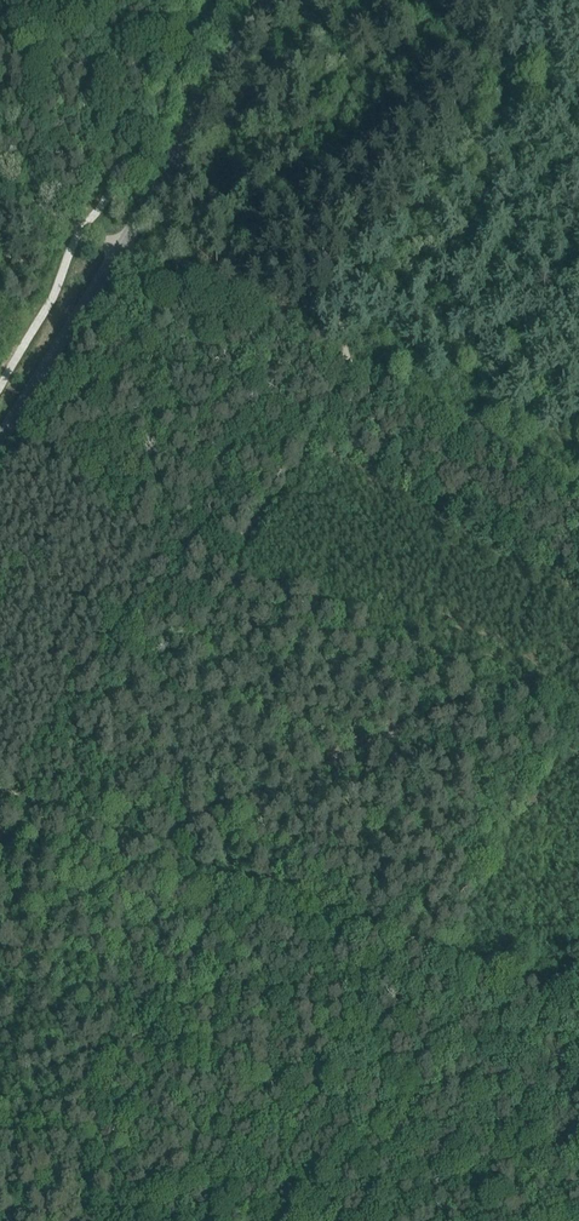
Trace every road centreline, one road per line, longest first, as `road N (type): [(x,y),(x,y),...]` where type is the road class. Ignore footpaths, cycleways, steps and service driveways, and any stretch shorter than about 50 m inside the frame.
road 1 (tertiary): [(0,440),(264,0)]
road 2 (track): [(0,189),(342,367)]
road 3 (track): [(342,367),(578,493)]

